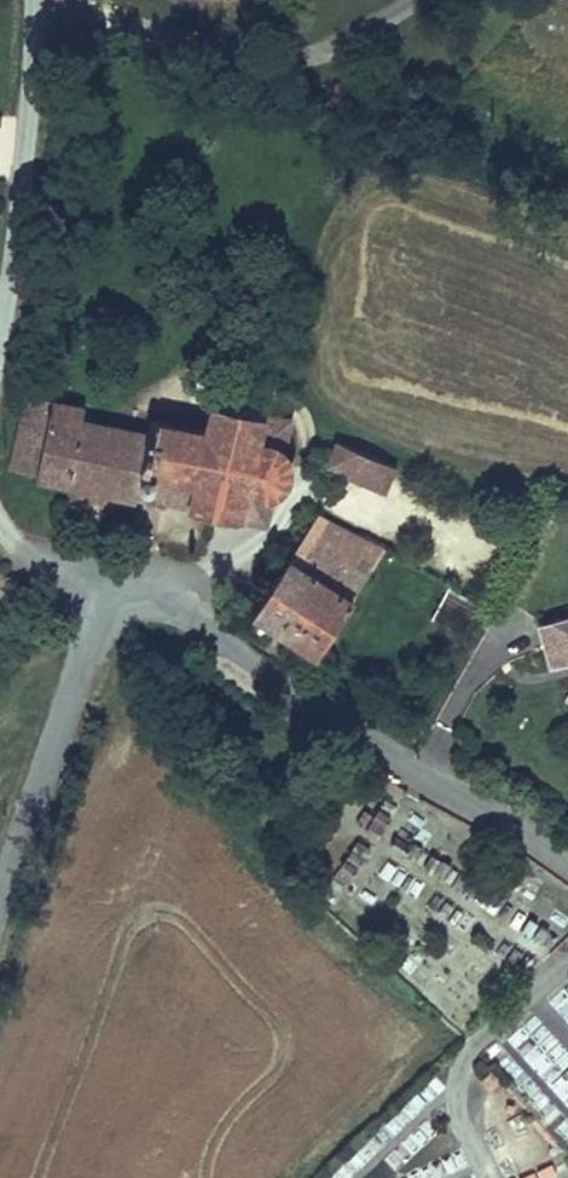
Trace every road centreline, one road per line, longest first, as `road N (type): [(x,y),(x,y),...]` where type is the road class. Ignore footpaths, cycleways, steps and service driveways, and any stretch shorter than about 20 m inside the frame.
road 1 (residential): [(103,591),(199,625),(567,862)]
road 2 (residential): [(103,591),(0,887)]
road 3 (residential): [(33,0),(21,208),(0,307)]
road 4 (residential): [(0,520),(36,563),(103,591)]

